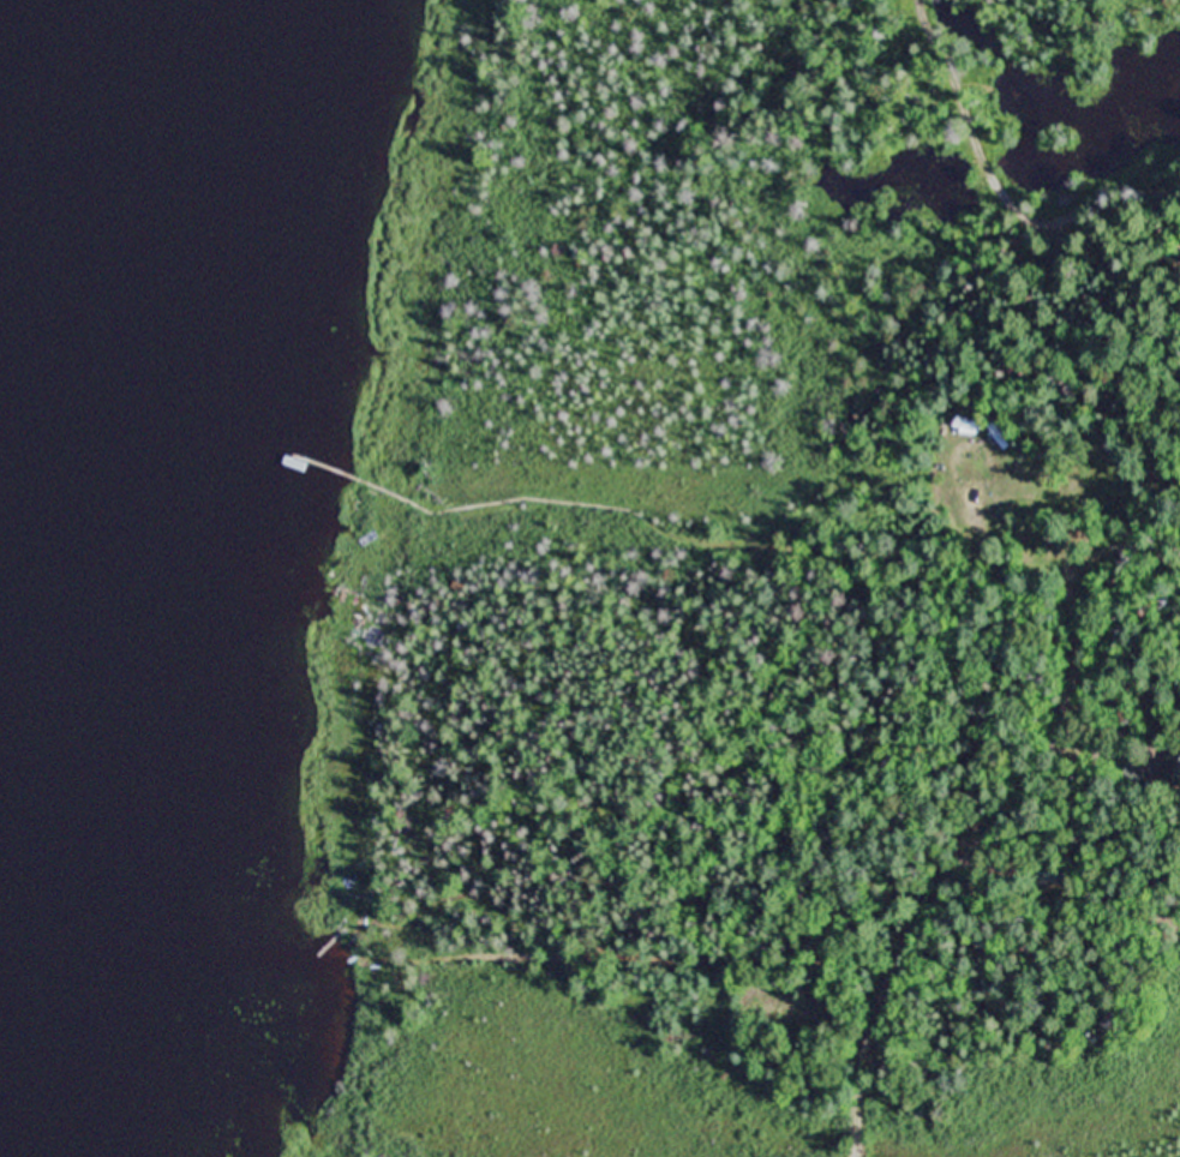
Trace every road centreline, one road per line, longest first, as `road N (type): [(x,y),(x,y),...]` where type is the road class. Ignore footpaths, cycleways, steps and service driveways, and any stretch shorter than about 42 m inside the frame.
road 1 (residential): [(856,1156),(861,1054),(873,1003),(932,906),(1071,717),(1074,586)]

